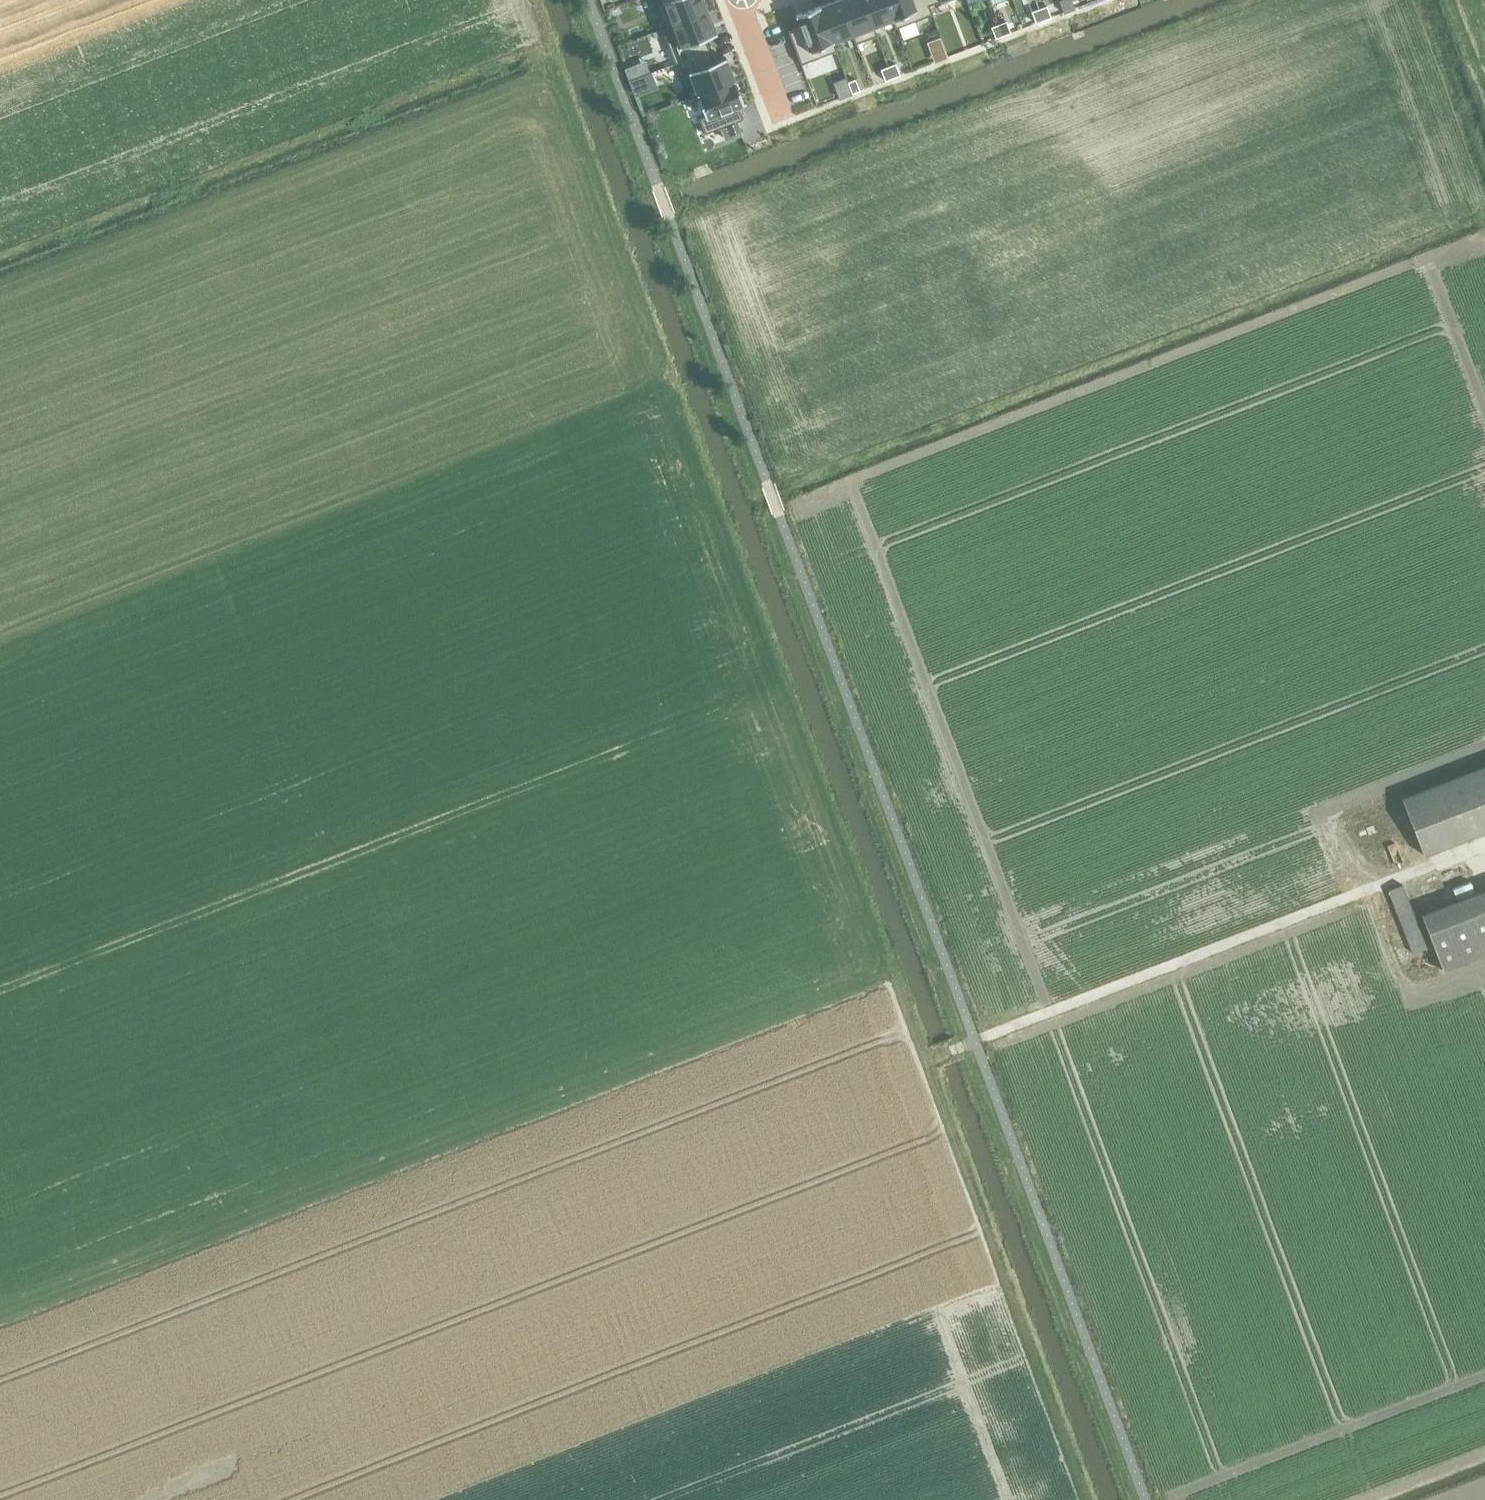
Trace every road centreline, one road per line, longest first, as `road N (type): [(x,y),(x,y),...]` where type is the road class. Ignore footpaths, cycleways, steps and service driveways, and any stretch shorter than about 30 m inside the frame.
road 1 (track): [(0,1305),(882,962),(919,1061),(977,1041),(1414,869),(1396,810)]
road 2 (residential): [(785,122),(737,0)]

